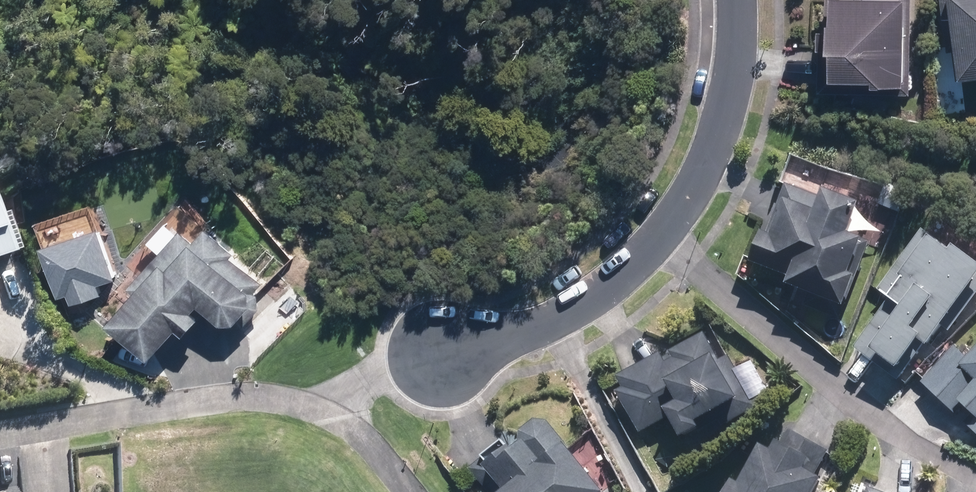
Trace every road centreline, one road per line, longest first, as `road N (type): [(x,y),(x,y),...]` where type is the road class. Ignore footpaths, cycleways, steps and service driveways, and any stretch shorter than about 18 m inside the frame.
road 1 (residential): [(440,353),(558,315),(629,269),(701,184),(727,121),(735,0)]
road 2 (residential): [(321,409),(234,397),(0,439)]
road 3 (residential): [(321,409),(440,353)]

